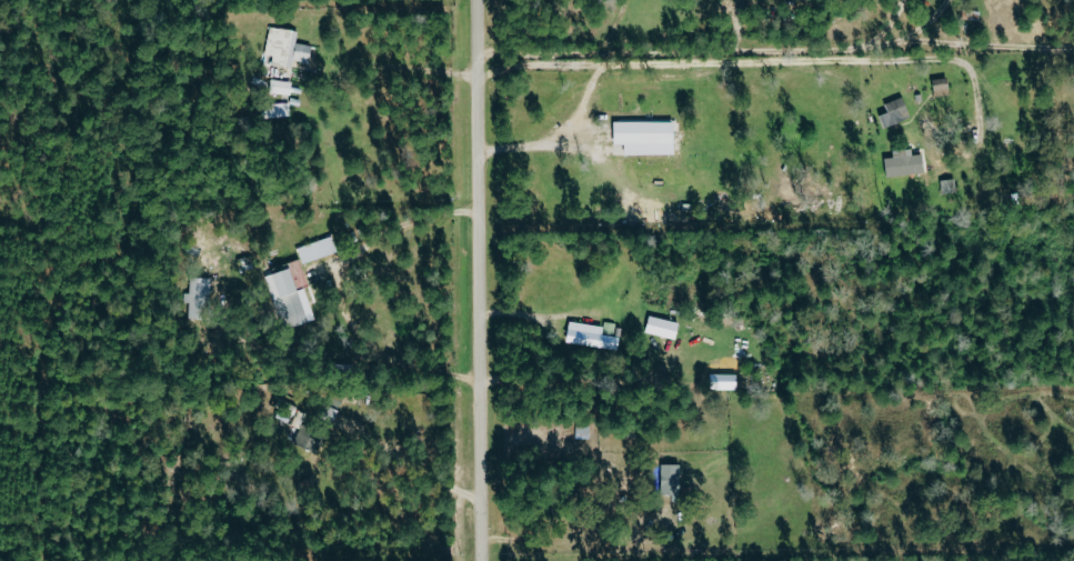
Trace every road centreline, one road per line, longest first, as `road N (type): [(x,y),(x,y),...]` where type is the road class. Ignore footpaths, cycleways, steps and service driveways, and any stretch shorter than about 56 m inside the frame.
road 1 (residential): [(478,560),(476,0)]

